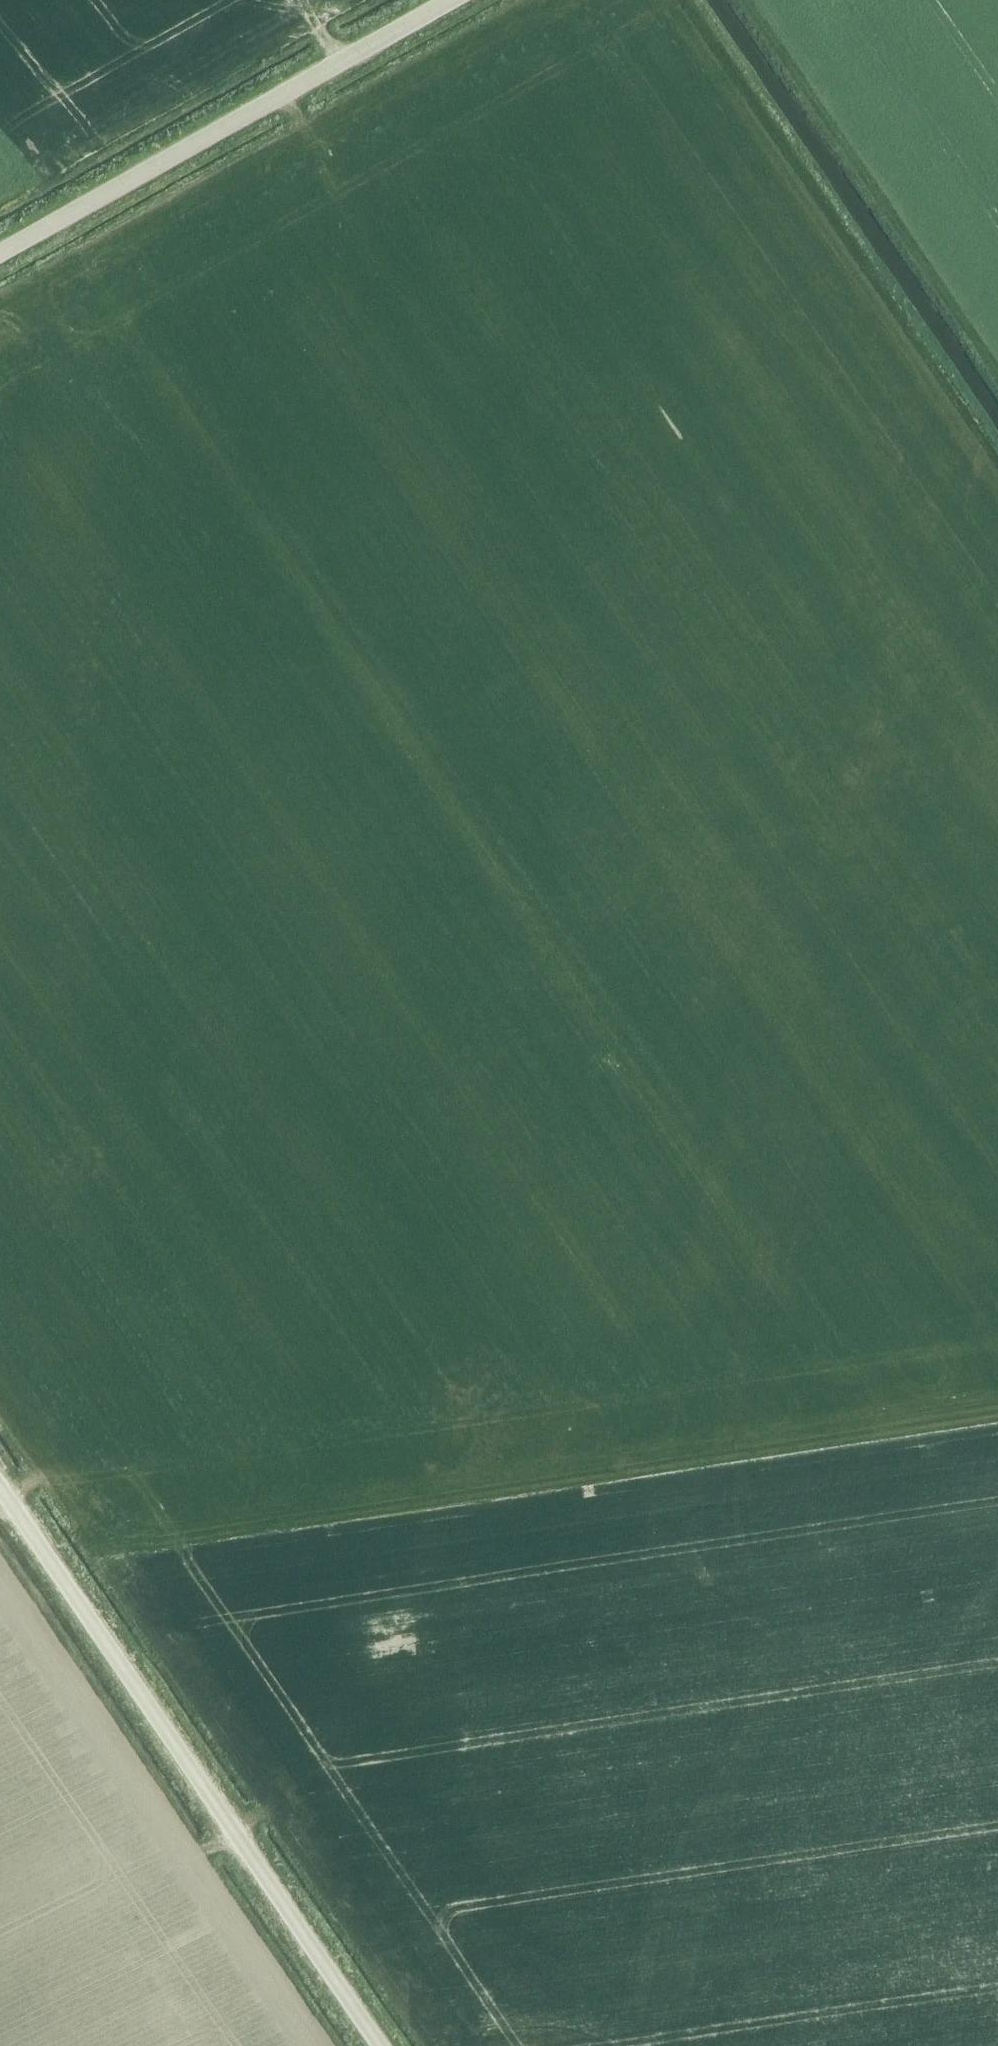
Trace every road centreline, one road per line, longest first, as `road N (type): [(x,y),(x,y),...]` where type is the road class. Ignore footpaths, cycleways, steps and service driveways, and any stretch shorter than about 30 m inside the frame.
road 1 (unclassified): [(379,2045),(0,1487)]
road 2 (unclassified): [(0,250),(445,0)]

